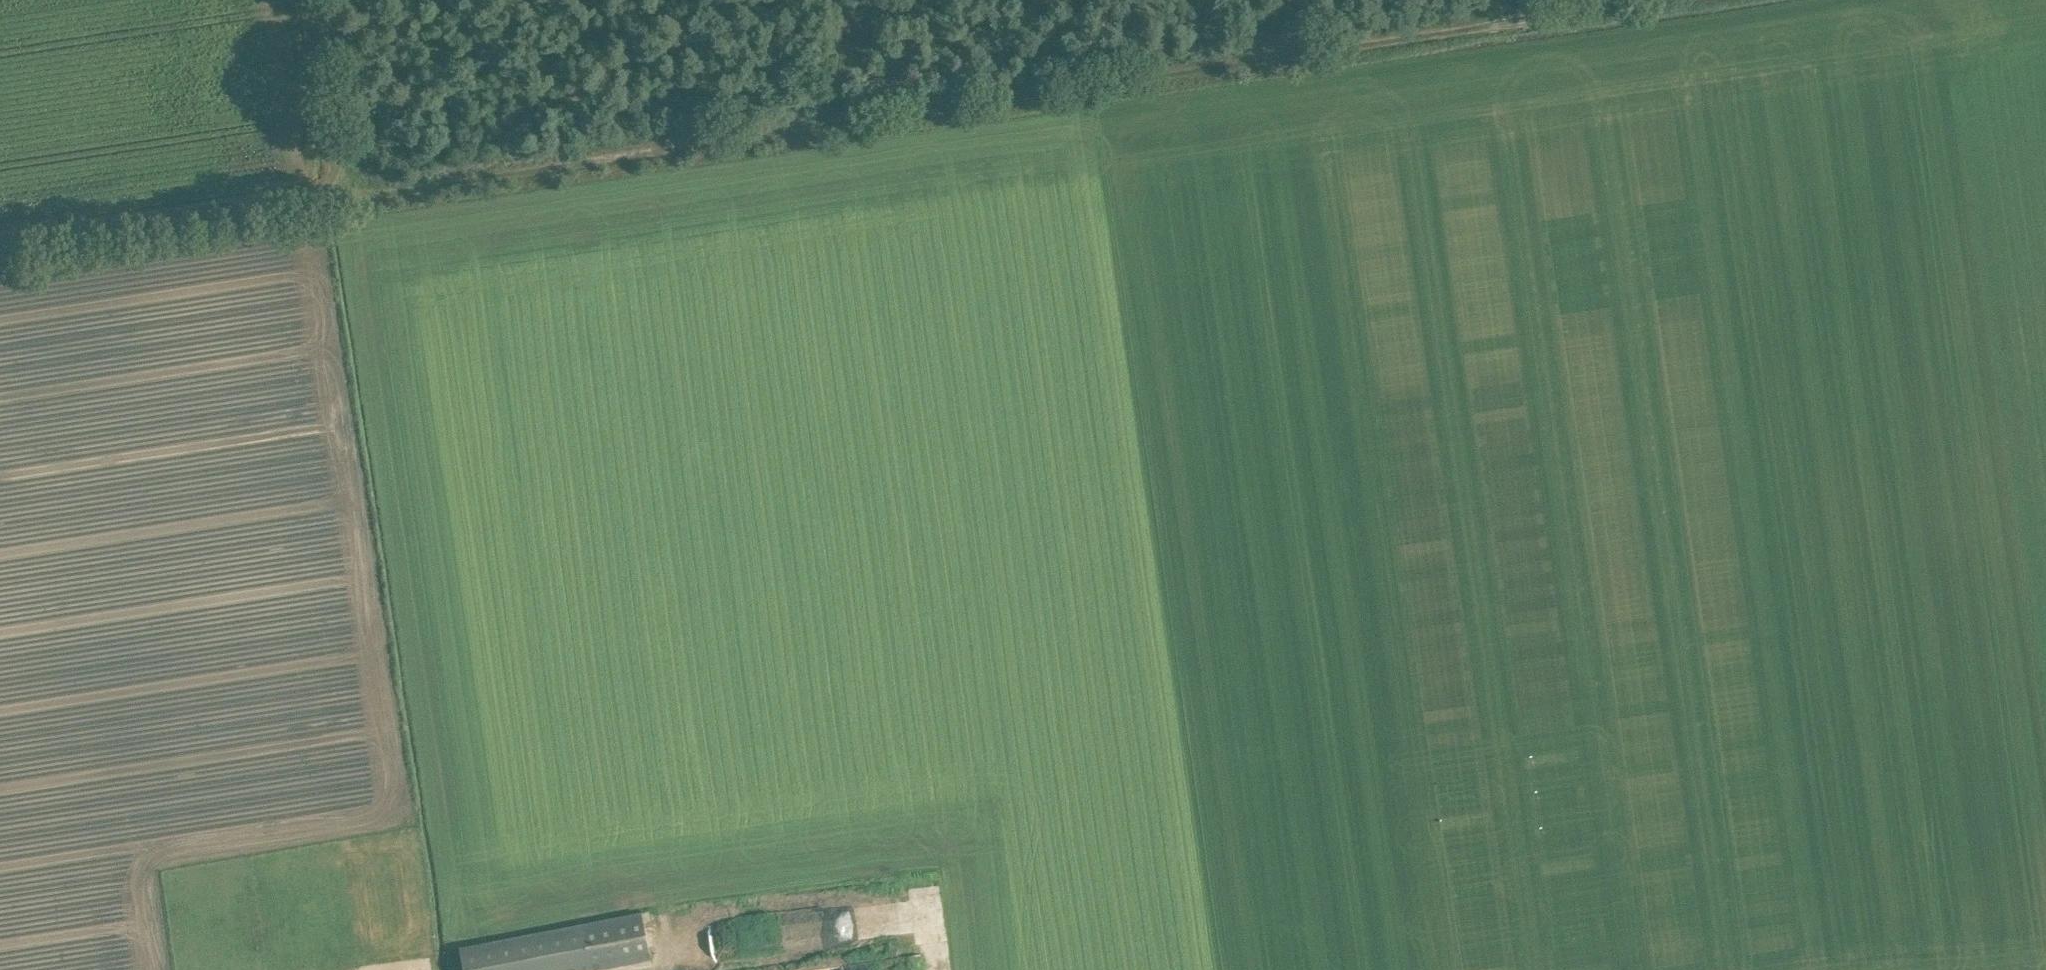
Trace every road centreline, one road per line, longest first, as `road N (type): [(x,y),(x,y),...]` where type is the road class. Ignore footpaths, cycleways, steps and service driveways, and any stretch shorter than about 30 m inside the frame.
road 1 (track): [(1713,0),(797,137)]
road 2 (track): [(797,137),(355,197)]
road 3 (track): [(355,197),(0,250)]
road 4 (track): [(355,197),(321,0)]
road 5 (track): [(797,137),(864,0)]

